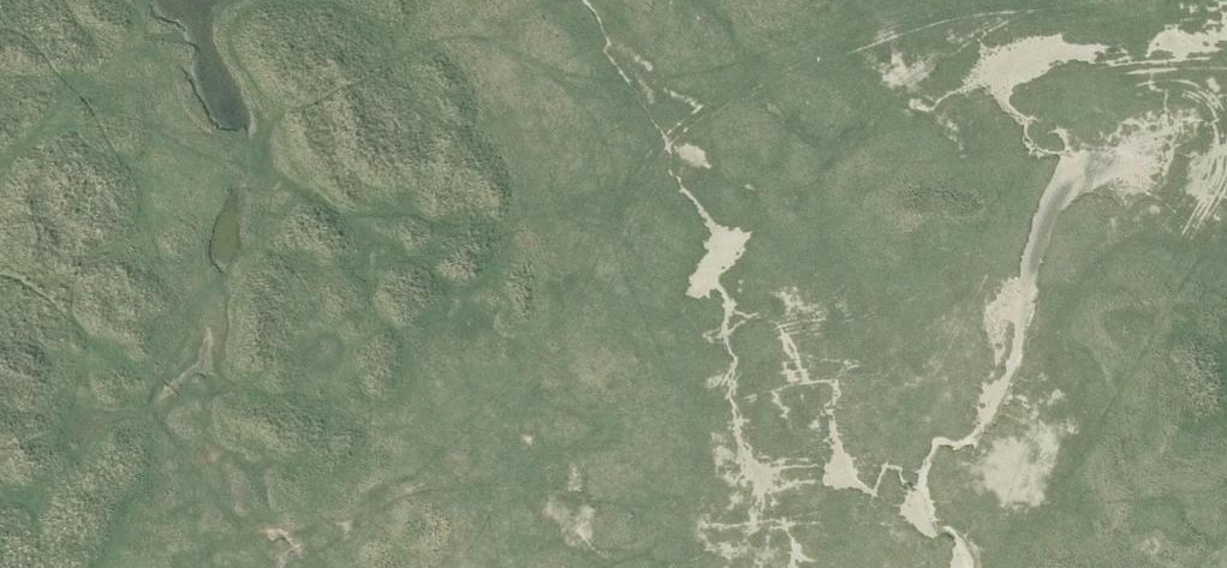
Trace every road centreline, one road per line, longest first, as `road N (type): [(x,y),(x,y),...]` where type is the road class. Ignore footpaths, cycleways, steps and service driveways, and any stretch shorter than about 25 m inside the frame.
road 1 (track): [(705,420),(747,354),(776,339),(862,323),(952,274),(982,248),(1058,134),(1118,103),(1177,95),(1210,111),(1223,164),(1212,197),(1152,281),(1115,371),(1147,567)]
road 2 (track): [(450,567),(483,521),(528,394),(665,129)]
road 3 (track): [(681,0),(765,68),(929,160),(973,173),(1041,151)]
road 4 (track): [(765,68),(834,28),(946,2),(1064,13),(1123,11),(1152,0)]
road 5 (track): [(826,0),(765,68),(665,129)]
road 6 (track): [(671,567),(705,420)]

